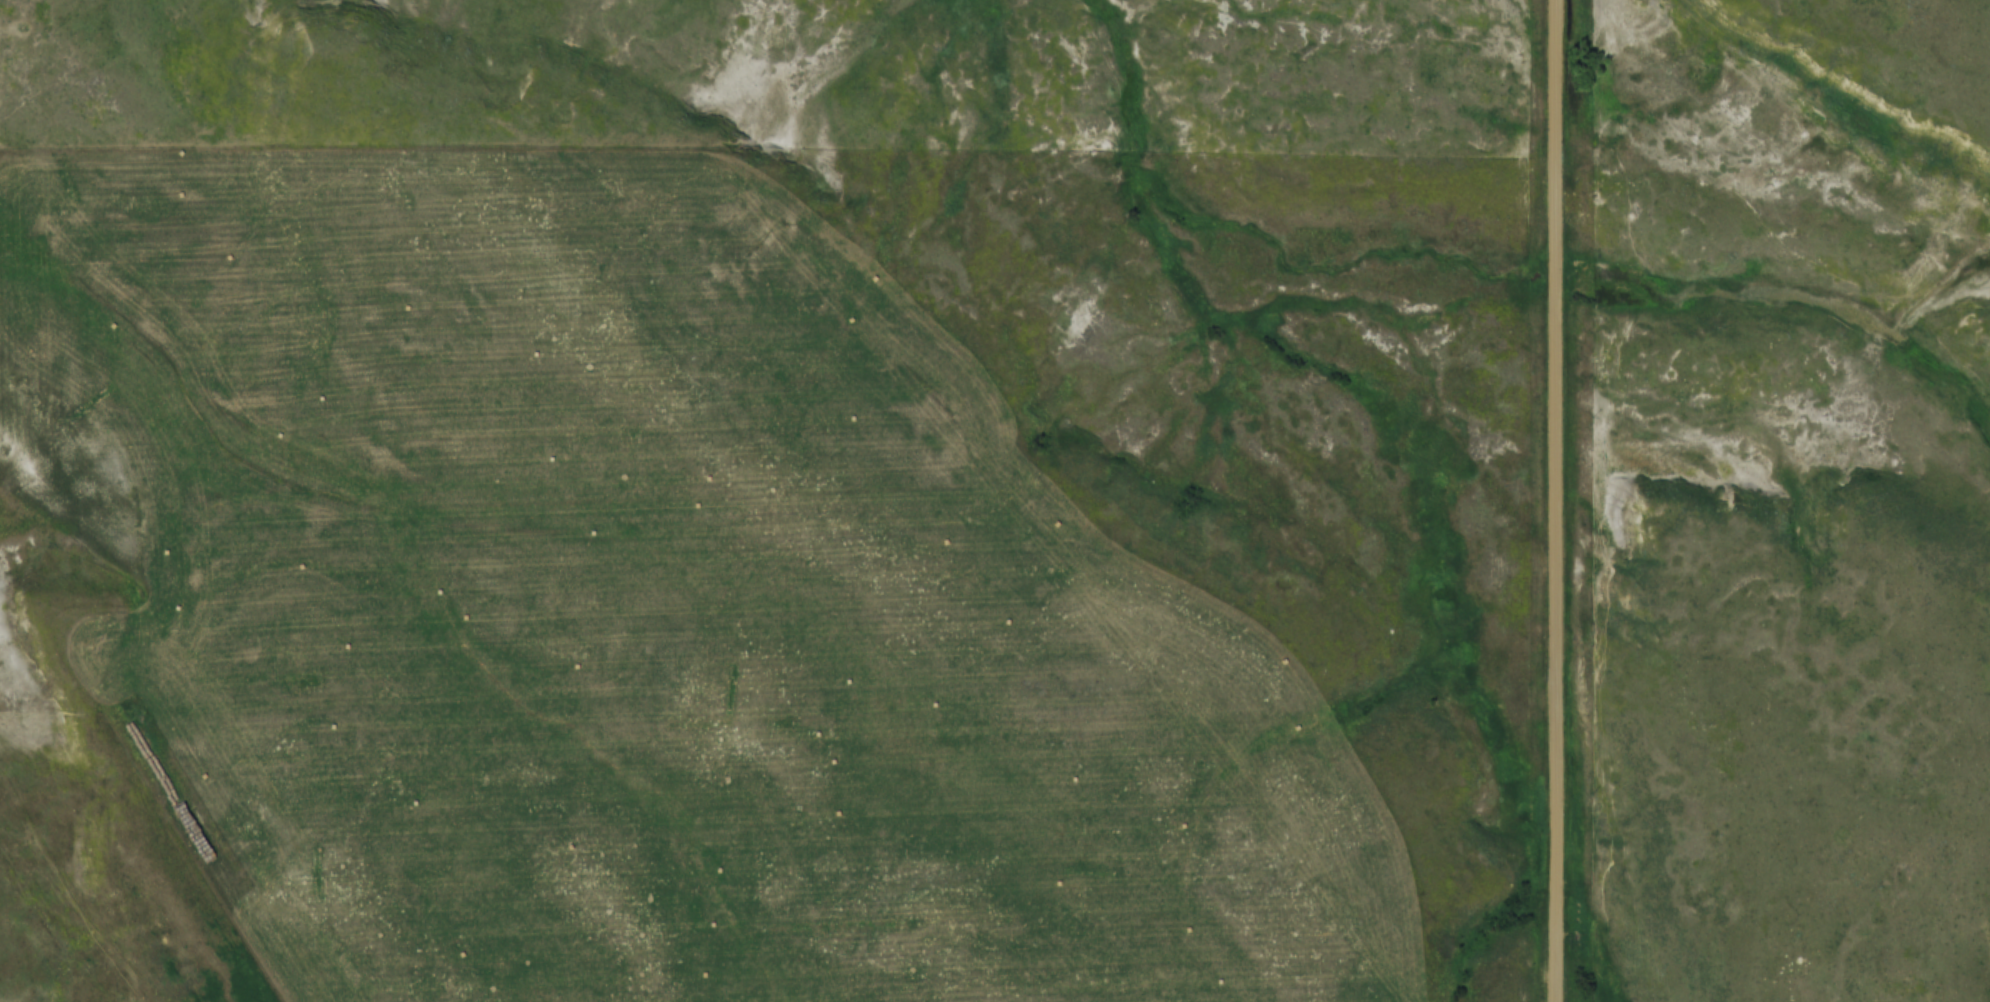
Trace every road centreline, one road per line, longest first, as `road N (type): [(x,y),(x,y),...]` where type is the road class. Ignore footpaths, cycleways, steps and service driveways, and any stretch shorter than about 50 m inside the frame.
road 1 (residential): [(1560,1001),(1560,0)]

